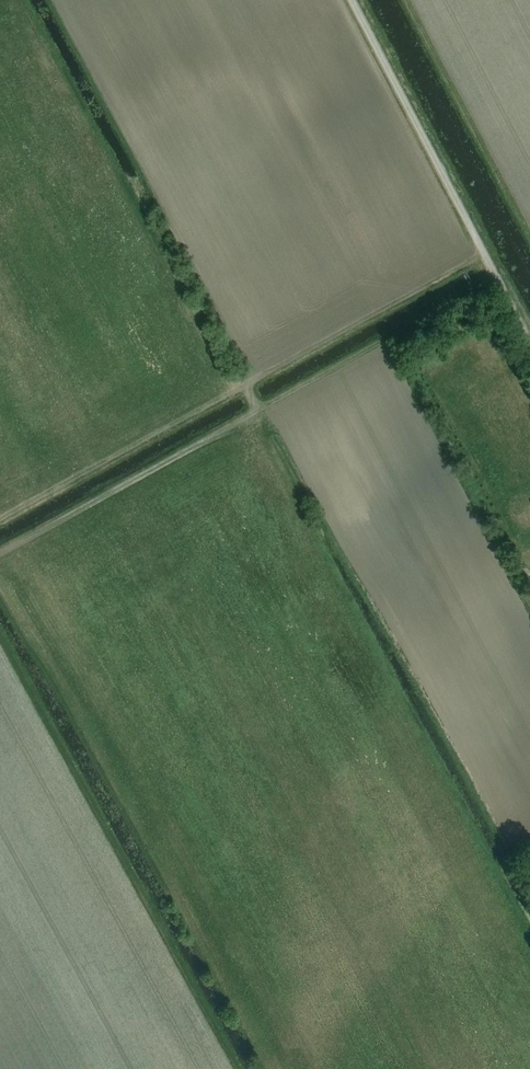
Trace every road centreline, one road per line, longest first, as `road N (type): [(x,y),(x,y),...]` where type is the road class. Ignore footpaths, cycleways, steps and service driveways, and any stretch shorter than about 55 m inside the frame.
road 1 (unclassified): [(529,343),(351,0)]

